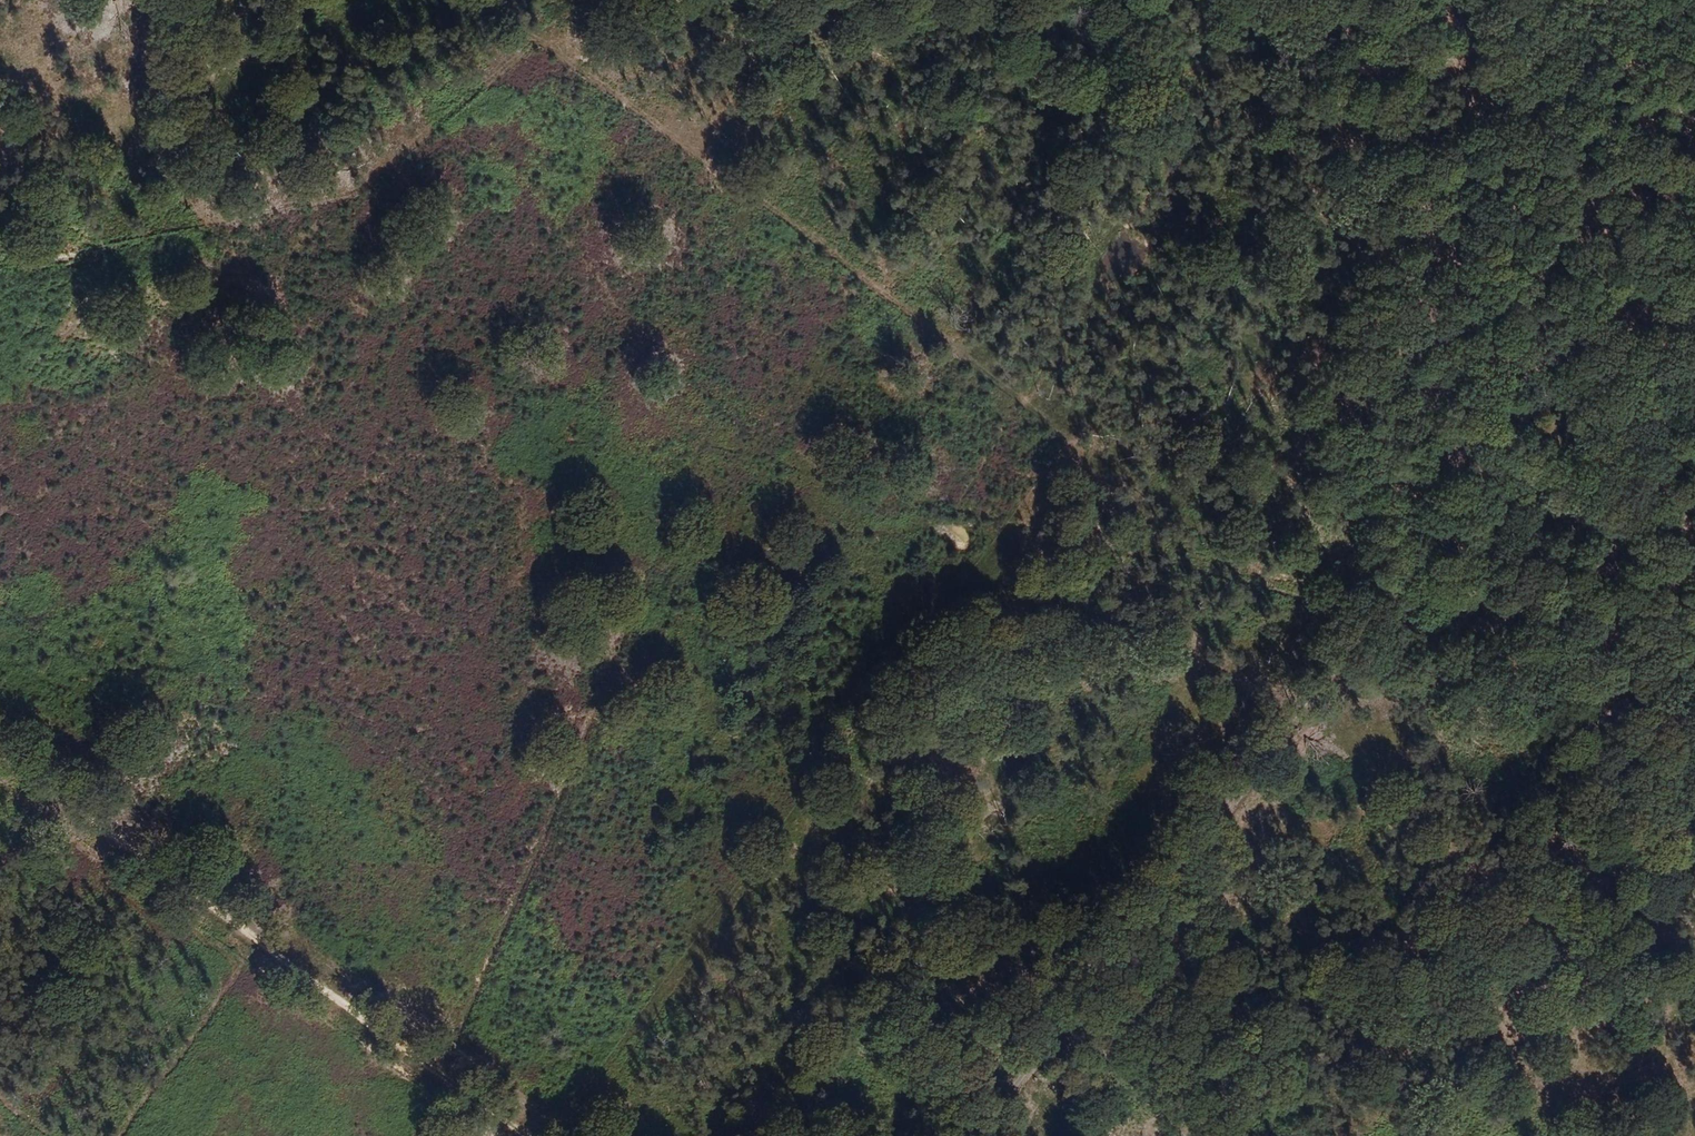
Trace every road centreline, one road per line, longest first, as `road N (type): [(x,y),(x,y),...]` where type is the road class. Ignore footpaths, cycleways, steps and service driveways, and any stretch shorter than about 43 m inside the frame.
road 1 (track): [(976,1135),(1694,167)]
road 2 (track): [(530,1135),(0,740)]

